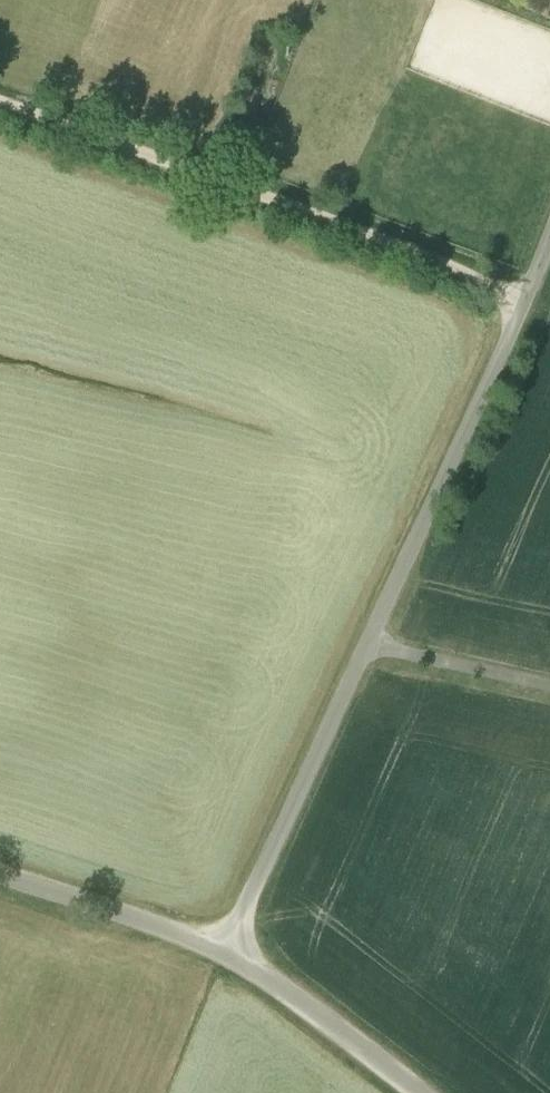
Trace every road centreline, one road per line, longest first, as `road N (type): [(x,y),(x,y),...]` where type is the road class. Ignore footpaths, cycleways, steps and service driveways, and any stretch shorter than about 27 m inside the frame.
road 1 (unclassified): [(225,953),(549,233)]
road 2 (track): [(0,102),(523,298)]
road 3 (unclassified): [(420,1092),(275,982),(225,953)]
road 4 (unclassified): [(225,953),(0,876)]

